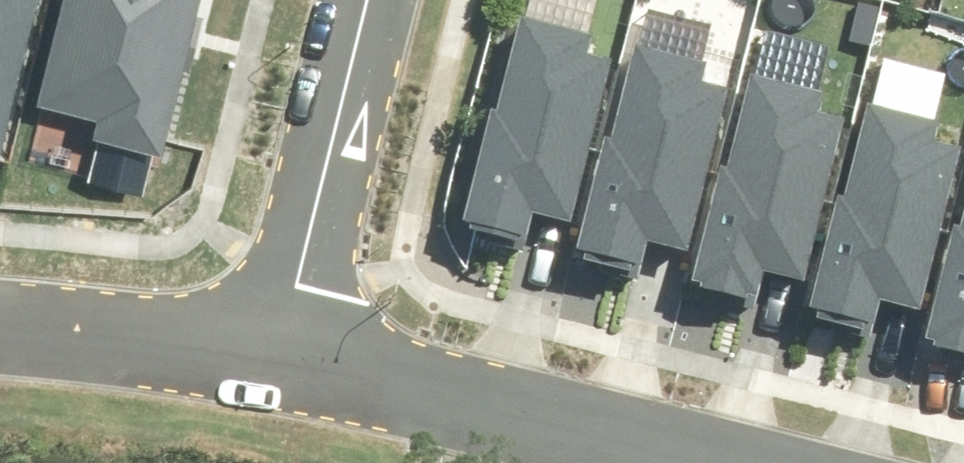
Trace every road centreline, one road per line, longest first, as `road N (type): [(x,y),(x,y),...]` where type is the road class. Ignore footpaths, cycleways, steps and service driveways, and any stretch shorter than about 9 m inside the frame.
road 1 (residential): [(753,462),(282,344)]
road 2 (residential): [(282,344),(367,0)]
road 3 (residential): [(282,344),(0,323)]

